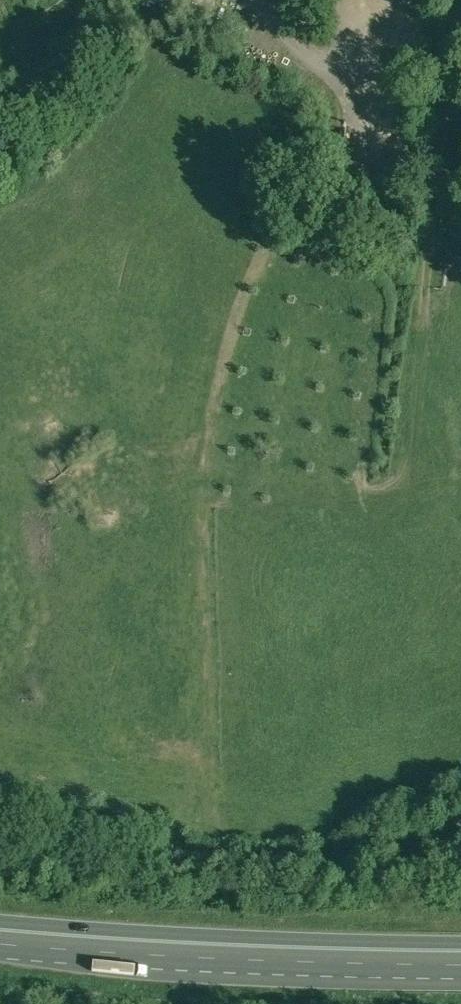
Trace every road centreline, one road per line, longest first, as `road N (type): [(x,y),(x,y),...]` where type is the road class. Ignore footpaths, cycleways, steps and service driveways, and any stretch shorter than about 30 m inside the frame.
road 1 (trunk): [(460,958),(0,934)]

